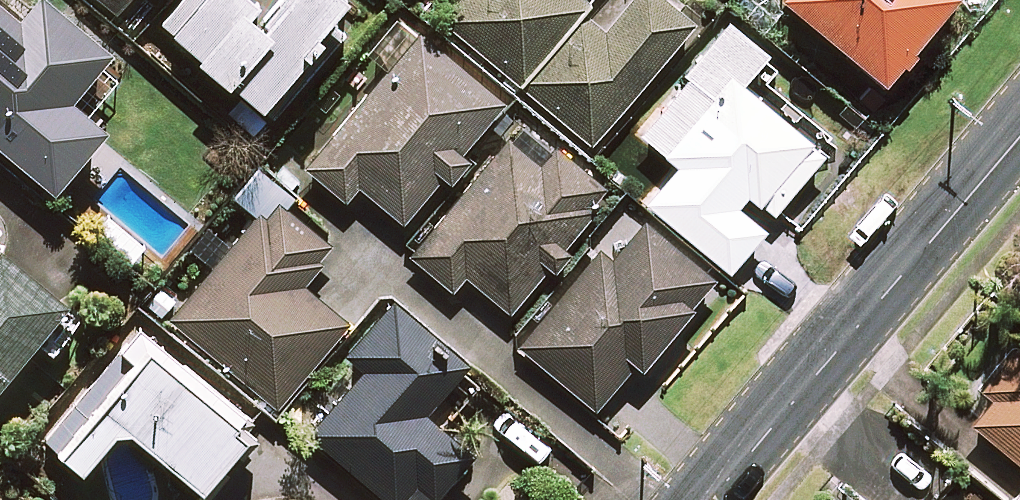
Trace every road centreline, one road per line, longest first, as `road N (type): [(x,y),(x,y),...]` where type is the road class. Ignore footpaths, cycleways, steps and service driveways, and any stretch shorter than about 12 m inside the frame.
road 1 (residential): [(706,499),(1019,135)]

